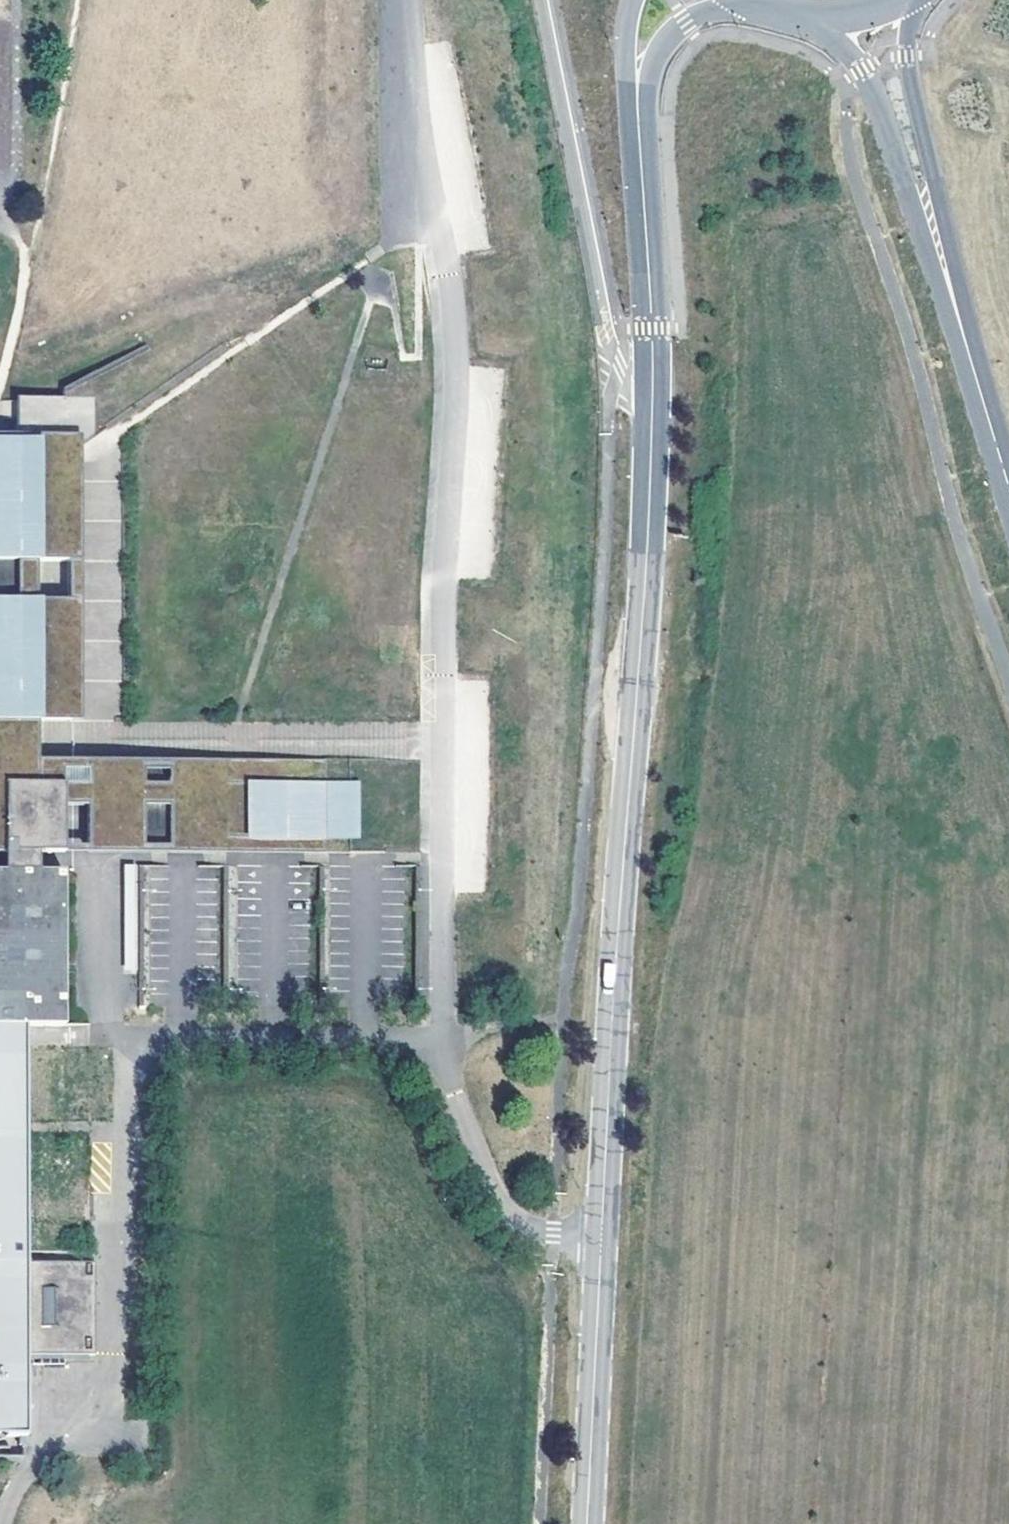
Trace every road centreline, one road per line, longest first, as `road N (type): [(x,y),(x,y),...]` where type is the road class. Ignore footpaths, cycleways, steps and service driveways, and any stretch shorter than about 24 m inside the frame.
road 1 (secondary): [(636,88),(652,350),(649,520),(586,1523)]
road 2 (secondary): [(806,16),(863,68),(904,185),(939,249)]
road 3 (secondary): [(939,249),(935,178),(906,56),(917,0)]
road 4 (secondary): [(939,249),(1008,487)]
road 5 (secondary): [(636,88),(674,32),(736,0)]

